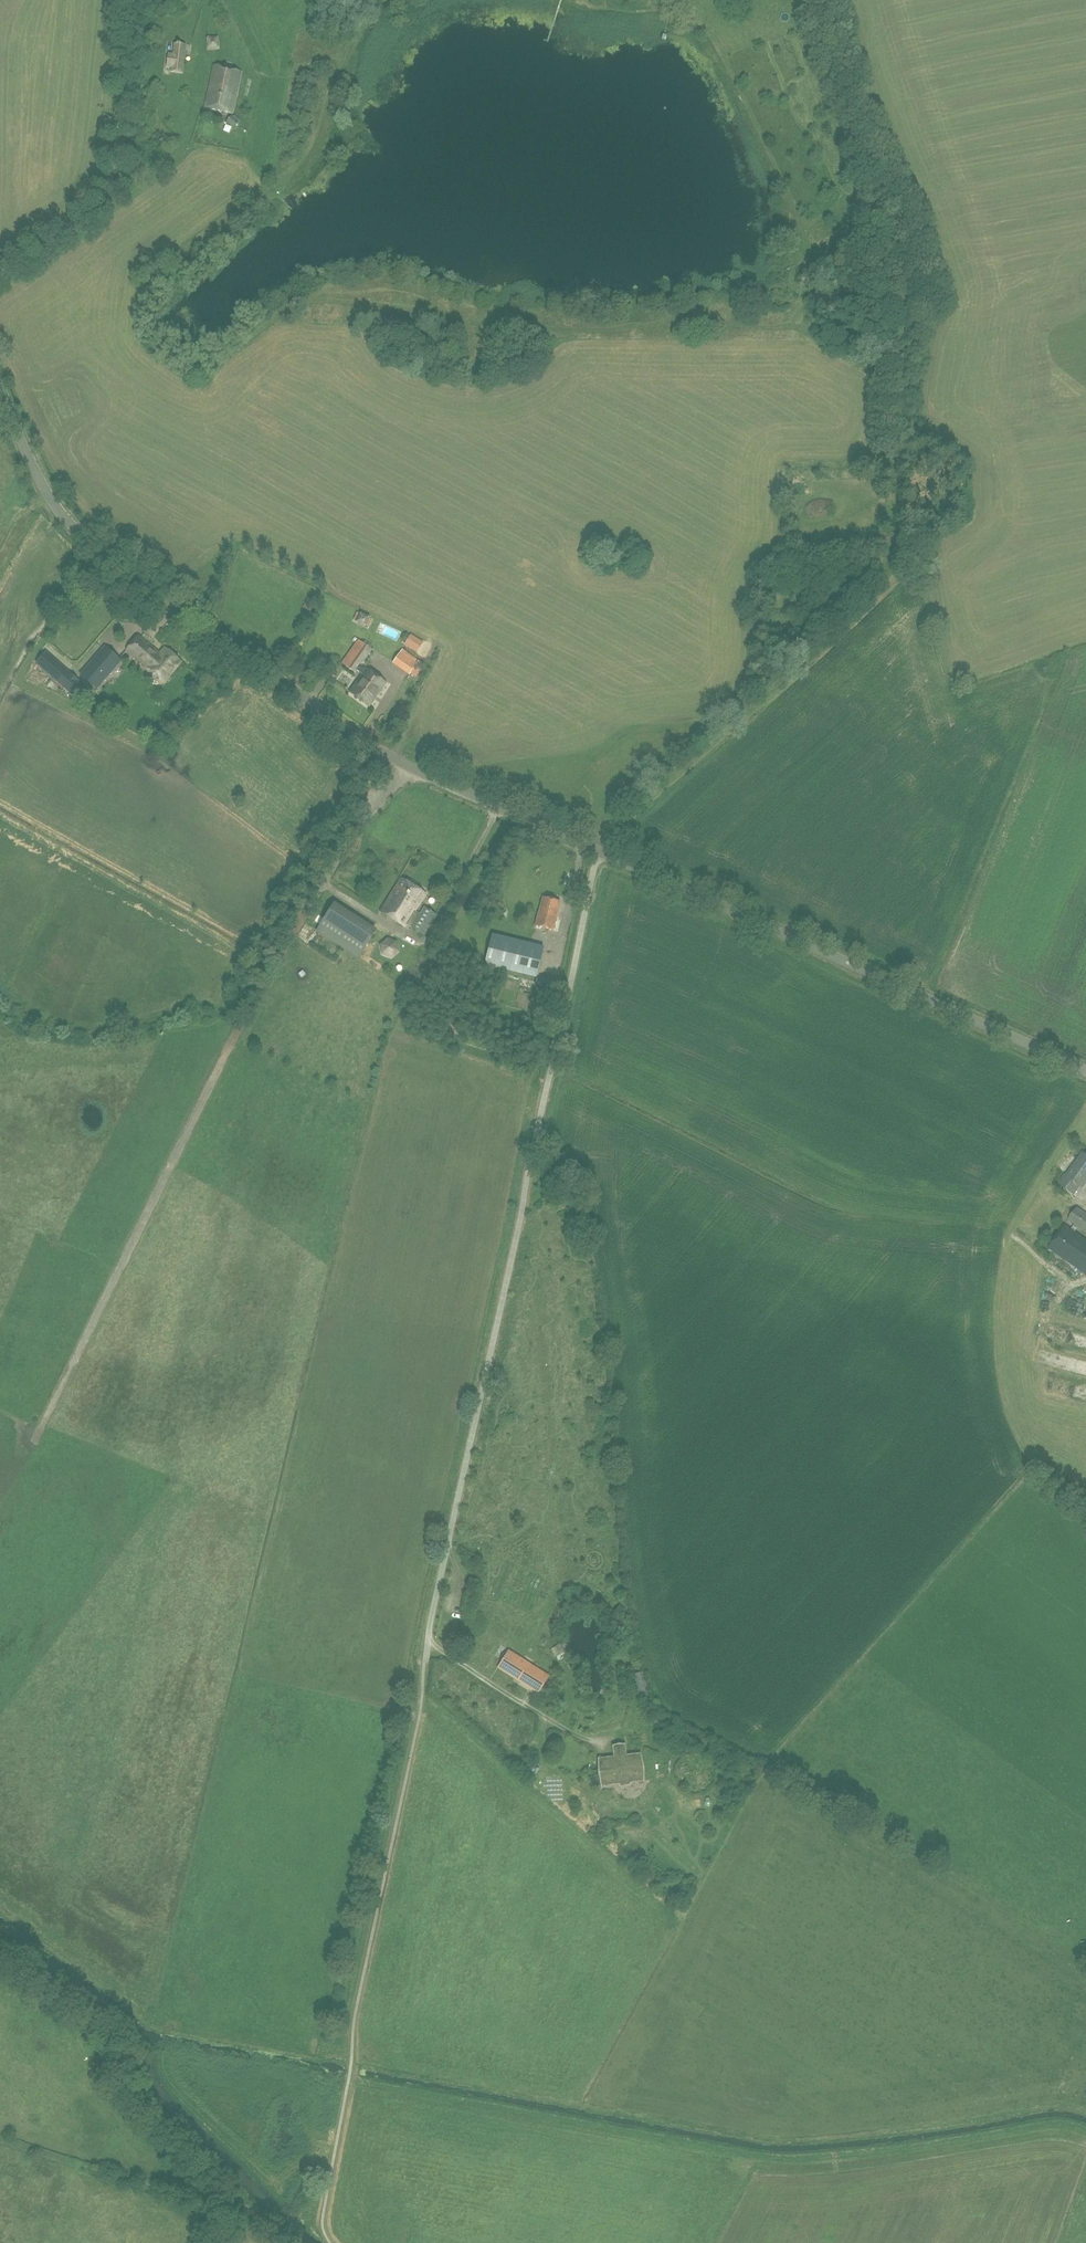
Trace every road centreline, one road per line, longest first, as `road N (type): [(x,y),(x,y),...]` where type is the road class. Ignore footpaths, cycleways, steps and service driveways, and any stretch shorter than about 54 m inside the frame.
road 1 (unclassified): [(1085,1066),(403,764),(76,536),(34,480),(0,399)]

